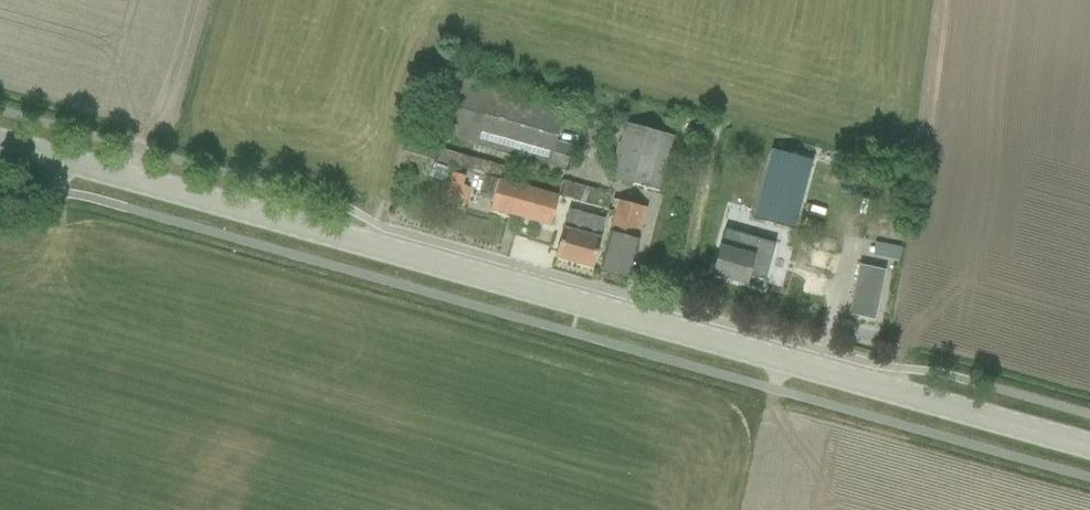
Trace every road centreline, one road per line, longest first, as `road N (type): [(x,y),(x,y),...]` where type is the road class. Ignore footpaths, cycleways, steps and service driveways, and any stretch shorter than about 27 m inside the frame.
road 1 (secondary): [(1089,446),(0,140)]

